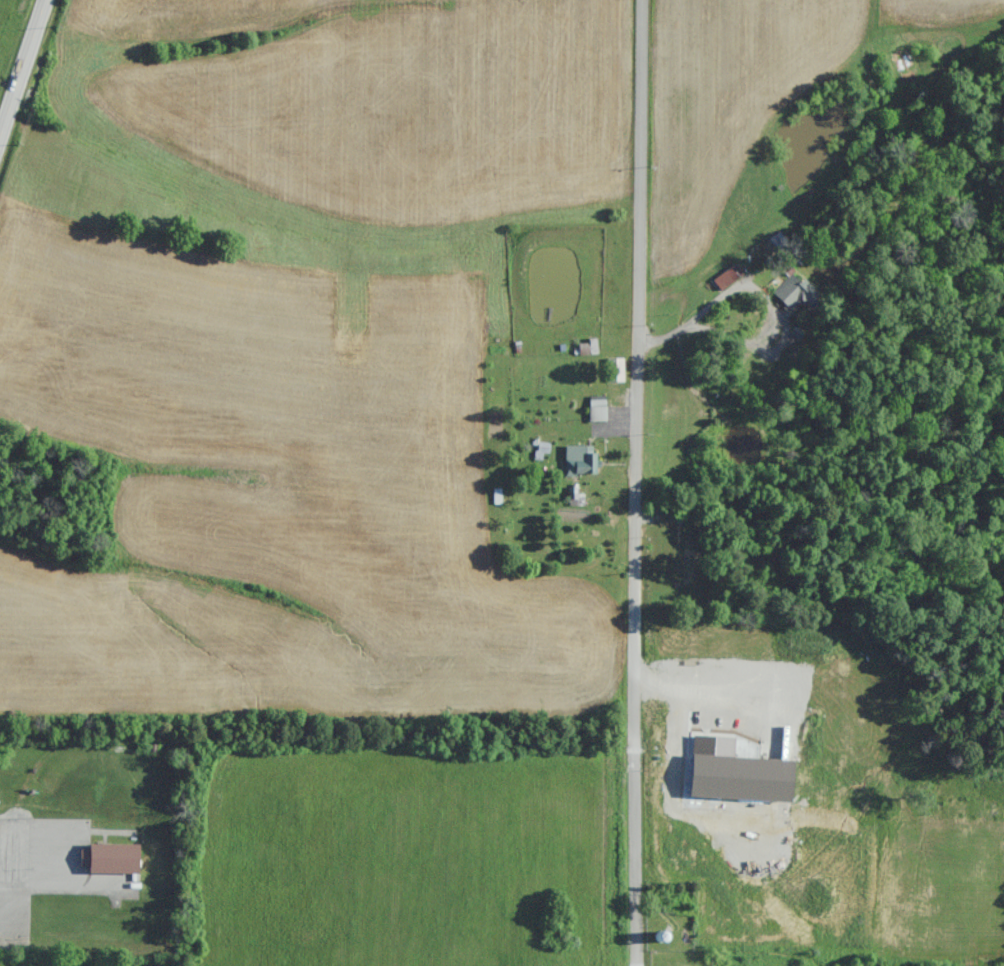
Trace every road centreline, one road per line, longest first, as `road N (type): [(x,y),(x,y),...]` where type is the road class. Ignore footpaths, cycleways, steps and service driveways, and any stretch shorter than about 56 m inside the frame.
road 1 (residential): [(634,965),(642,0)]
road 2 (secondary): [(0,134),(45,0)]

